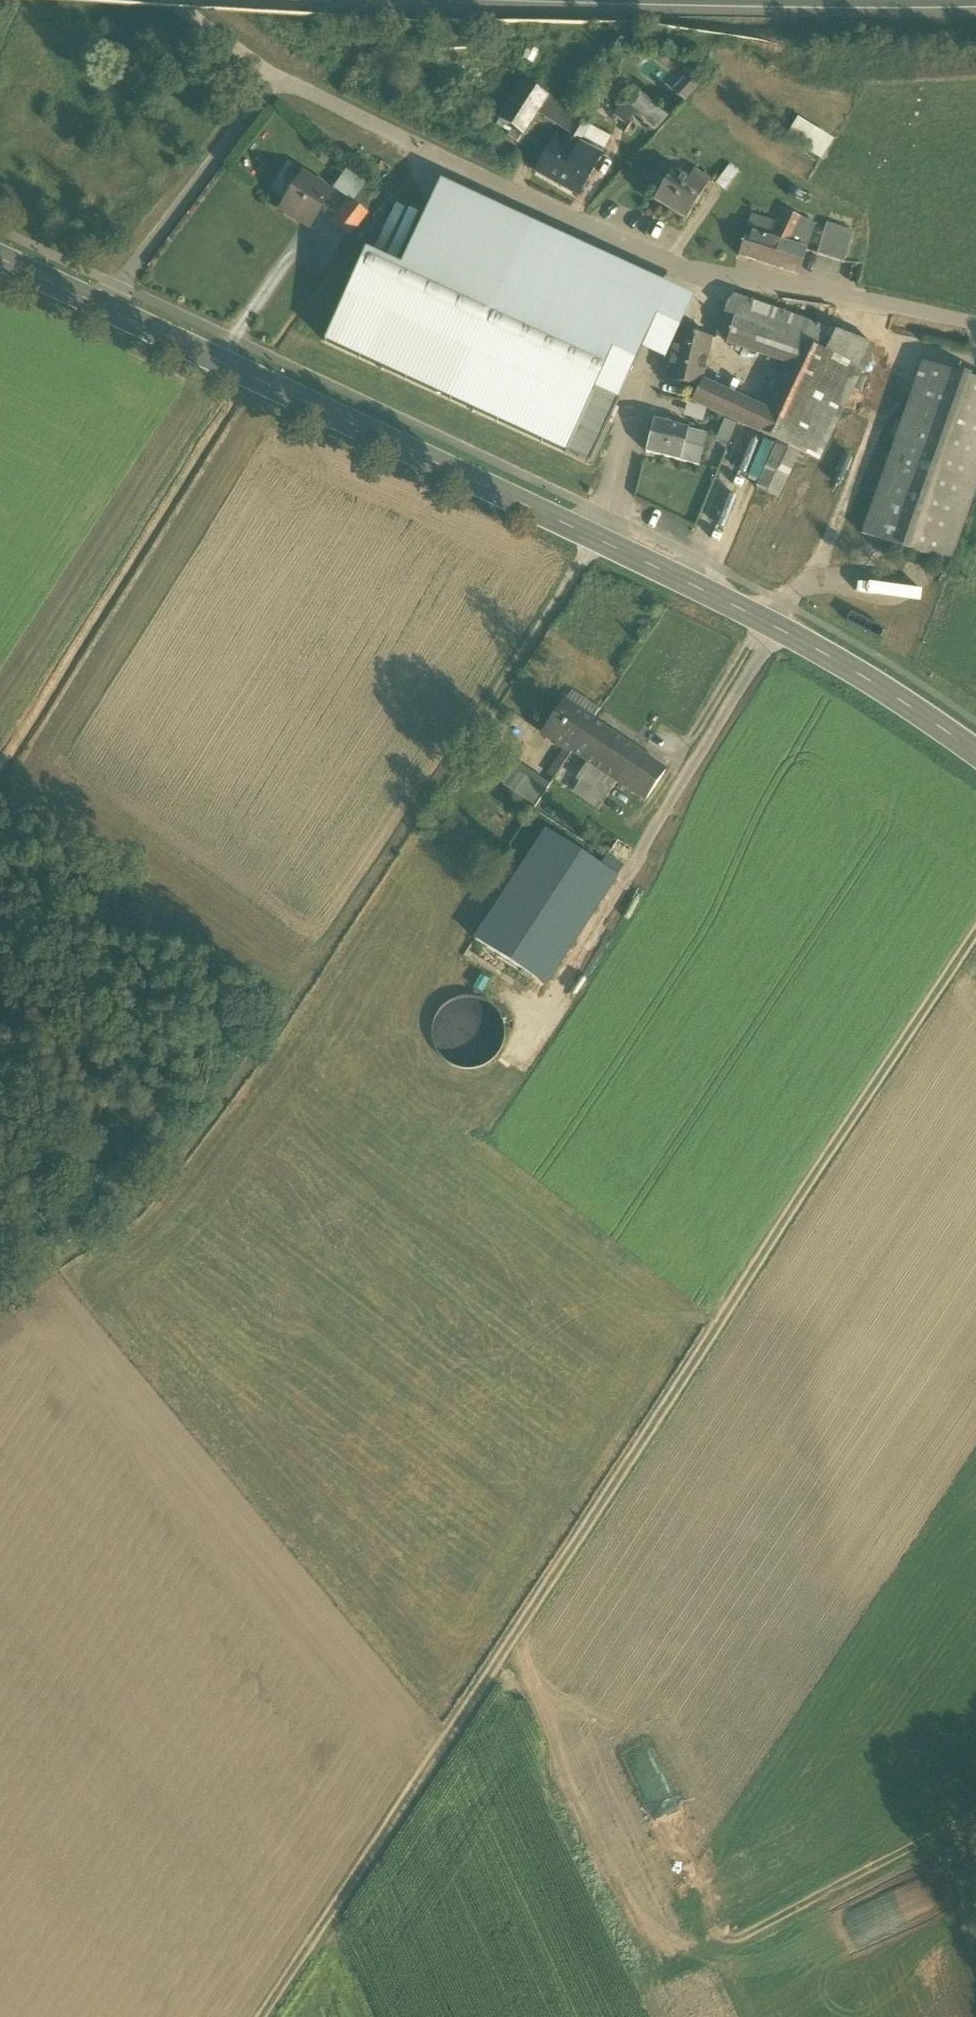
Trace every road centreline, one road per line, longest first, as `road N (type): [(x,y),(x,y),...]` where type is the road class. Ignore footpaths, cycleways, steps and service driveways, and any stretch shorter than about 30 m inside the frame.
road 1 (track): [(265,2016),(975,933)]
road 2 (tertiary): [(975,757),(667,573),(108,307)]
road 3 (track): [(596,537),(281,1019),(131,1215),(0,1290)]
road 4 (residential): [(278,77),(686,270),(975,327)]
road 5 (residential): [(108,307),(278,77)]
road 6 (residential): [(184,0),(278,77)]
road 7 (tertiary): [(108,307),(0,255)]

